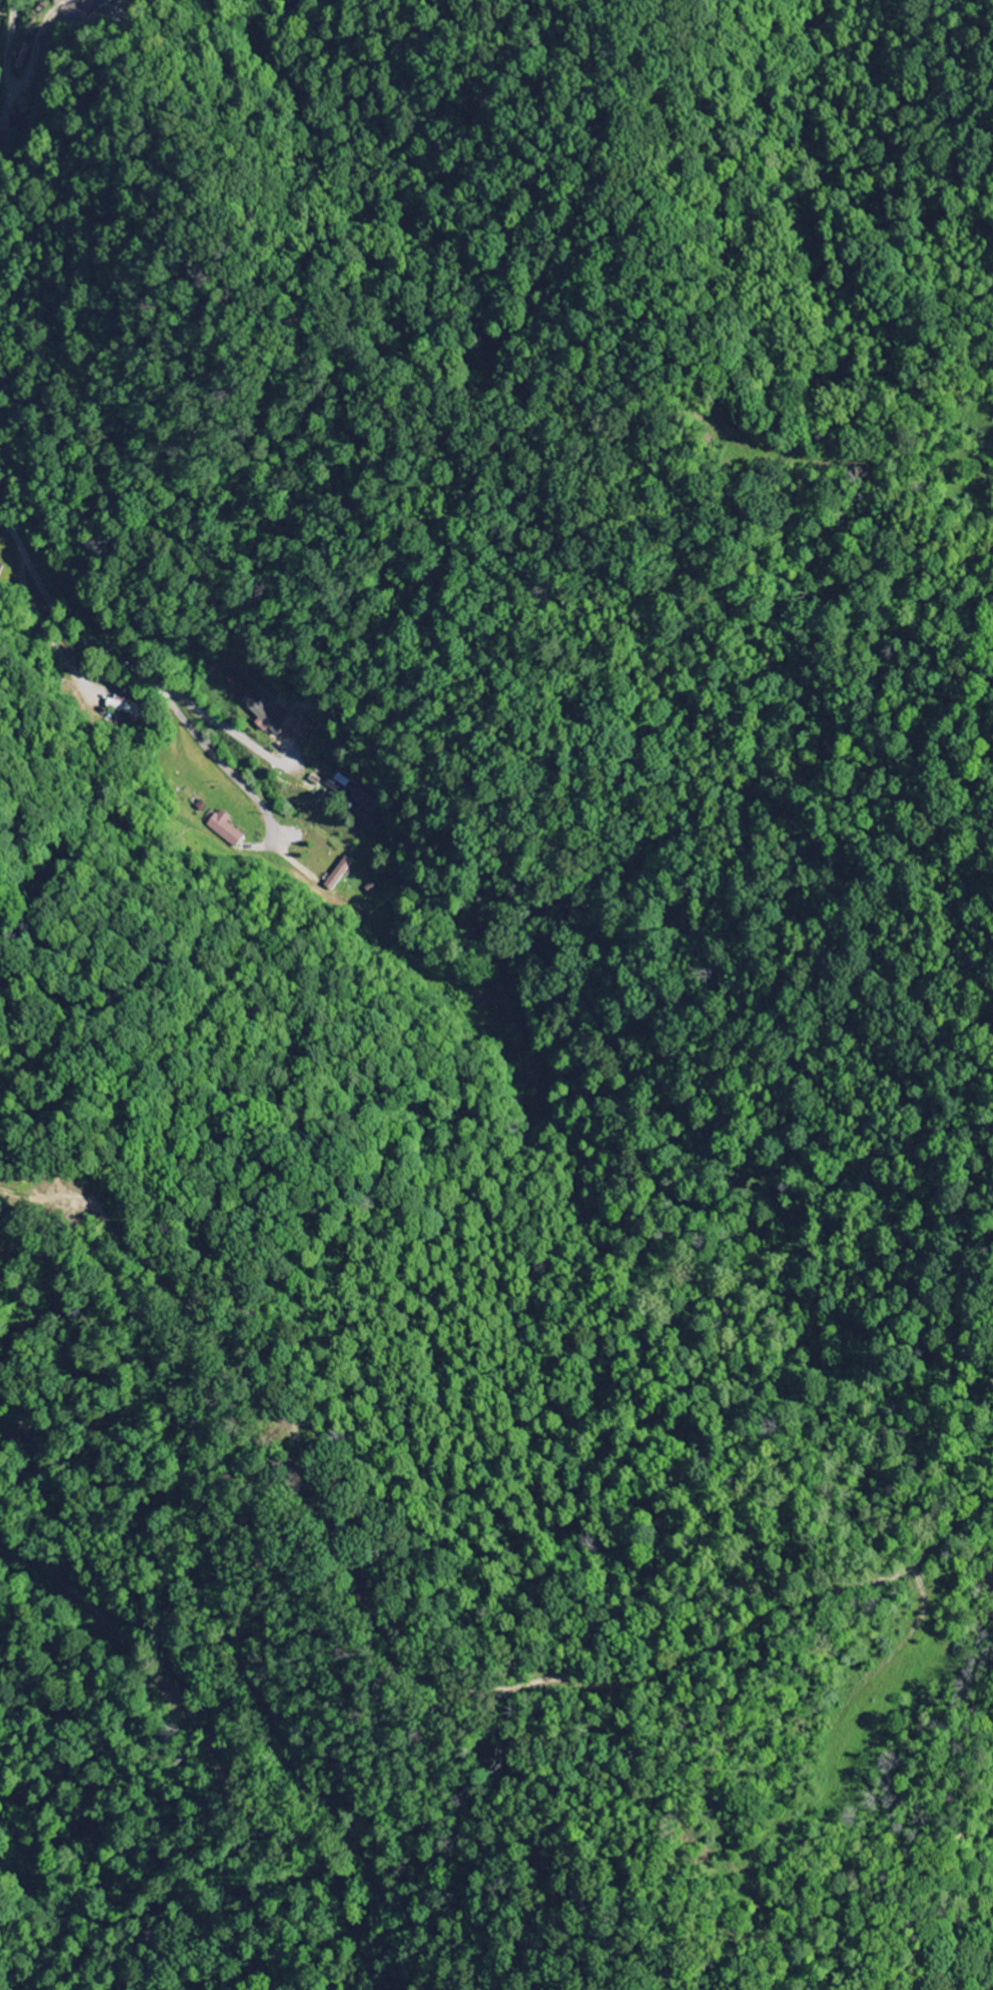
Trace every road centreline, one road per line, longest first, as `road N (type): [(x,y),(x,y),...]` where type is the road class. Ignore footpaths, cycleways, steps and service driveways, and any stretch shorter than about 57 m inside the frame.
road 1 (track): [(306,1989),(330,1917),(325,1820),(261,1734),(42,1181),(15,1160)]
road 2 (residential): [(280,845),(134,659),(39,590),(0,516)]

